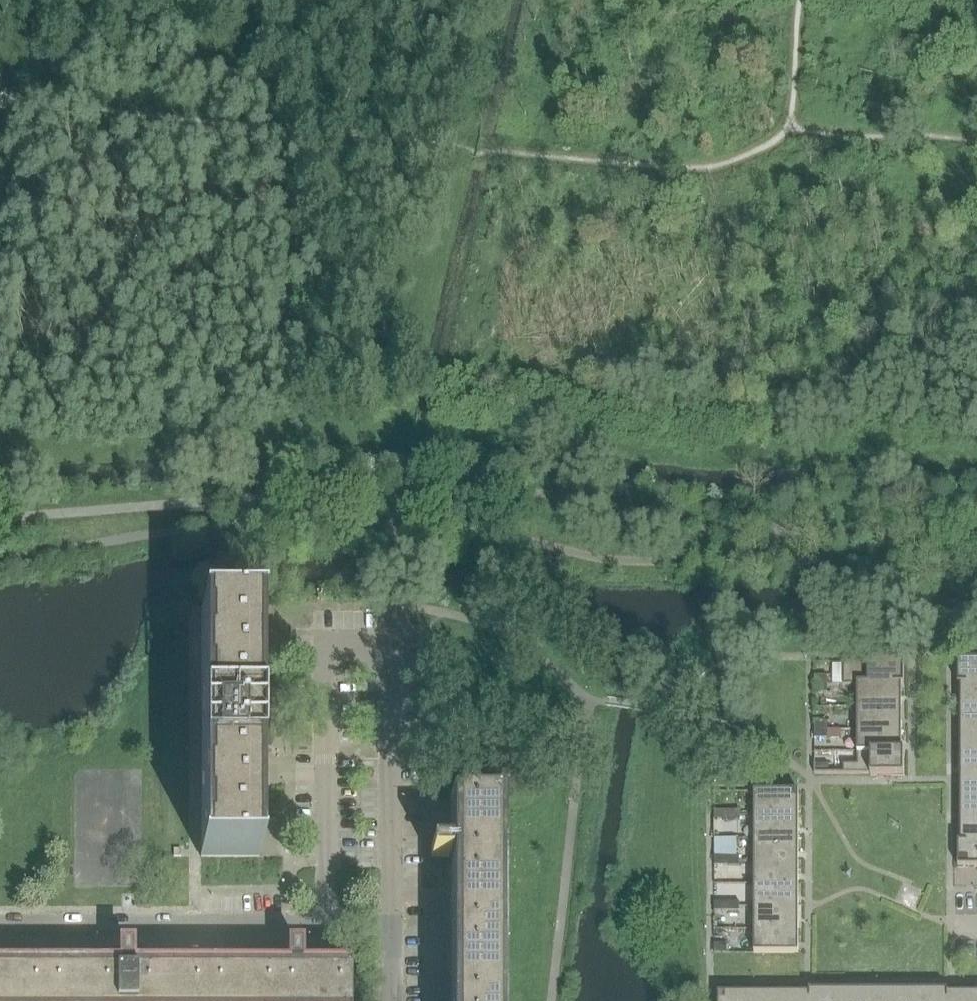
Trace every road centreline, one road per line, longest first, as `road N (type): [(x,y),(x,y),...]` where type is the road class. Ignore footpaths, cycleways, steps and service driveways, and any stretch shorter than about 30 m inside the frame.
road 1 (residential): [(326,926),(326,646),(390,646),(392,926)]
road 2 (residential): [(326,926),(0,926)]

